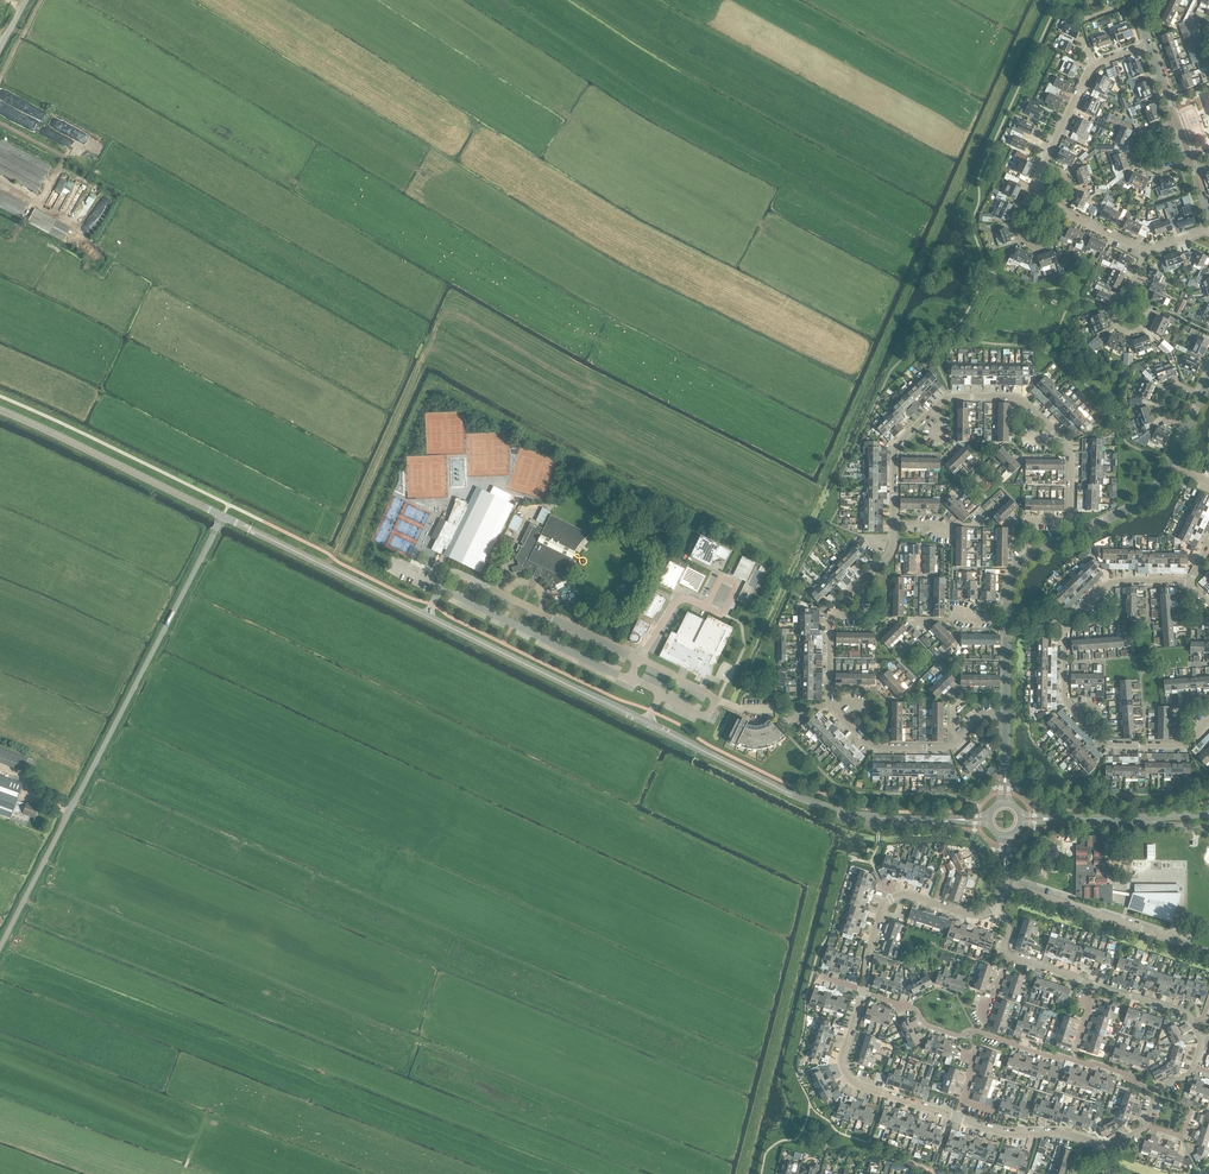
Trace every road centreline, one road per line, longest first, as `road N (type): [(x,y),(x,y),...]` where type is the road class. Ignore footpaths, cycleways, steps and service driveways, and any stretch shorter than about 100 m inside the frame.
road 1 (tertiary): [(222,517),(647,723)]
road 2 (unclassified): [(0,929),(71,812),(222,517)]
road 3 (tertiary): [(647,723),(851,814),(989,819)]
road 4 (residential): [(894,524),(895,445),(955,397),(1019,399),(1066,445),(1070,520)]
road 5 (residential): [(1157,1090),(1096,1064),(928,1027),(915,1009),(865,992)]
road 6 (tertiary): [(222,517),(0,409)]
road 7 (residential): [(1066,624),(1067,701),(1102,739),(1181,744),(1208,721)]
road 8 (residential): [(957,1117),(851,1079),(843,1058),(865,992)]
road 9 (residential): [(831,704),(831,615),(891,552),(894,524)]
road 10 (residential): [(1005,716),(980,718),(941,748),(876,746),(831,704)]
road 11 (residential): [(1005,884),(1182,935)]
road 12 (tertiary): [(1204,814),(1021,819)]
road 13 (residential): [(865,992),(869,950),(887,901),(908,894),(937,904)]
road 14 (residential): [(1190,583),(1114,582),(1066,624)]
road 15 (residential): [(1067,213),(1051,243),(1033,247),(1021,240),(1017,213),(1036,182)]
road 16 (residential): [(1083,1138),(1012,1133),(957,1117)]
road 17 (residential): [(1006,623),(1014,570),(1076,533)]
road 18 (residential): [(1190,159),(1154,172),(1132,152),(1140,134),(1176,122)]
road 19 (residential): [(1148,315),(1132,333),(1114,322),(1146,250)]
road 20 (residential): [(1076,533),(1141,503),(1170,463)]

